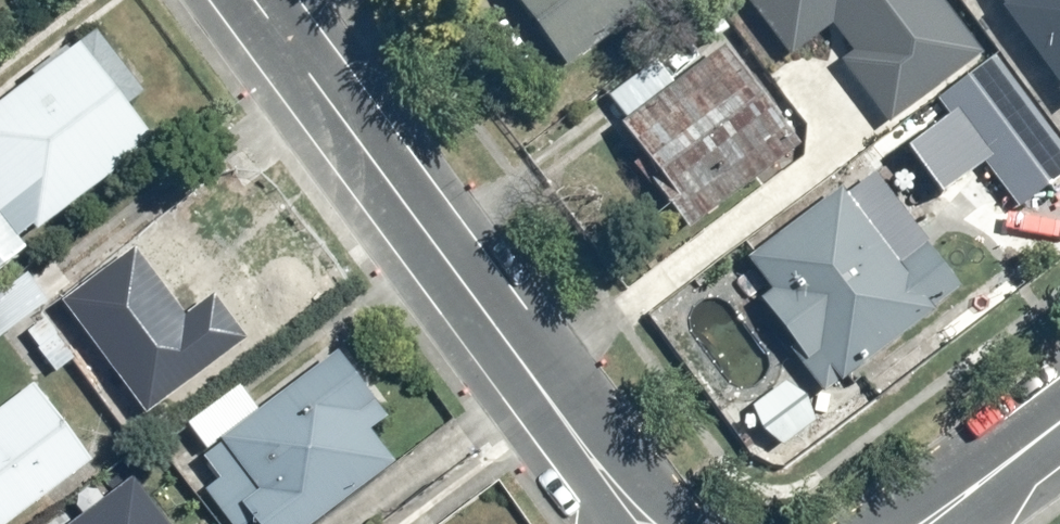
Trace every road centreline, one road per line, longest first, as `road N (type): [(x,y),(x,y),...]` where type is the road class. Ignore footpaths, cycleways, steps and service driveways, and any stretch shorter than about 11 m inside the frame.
road 1 (residential): [(254,0),(648,523)]
road 2 (residential): [(920,523),(1059,417)]

